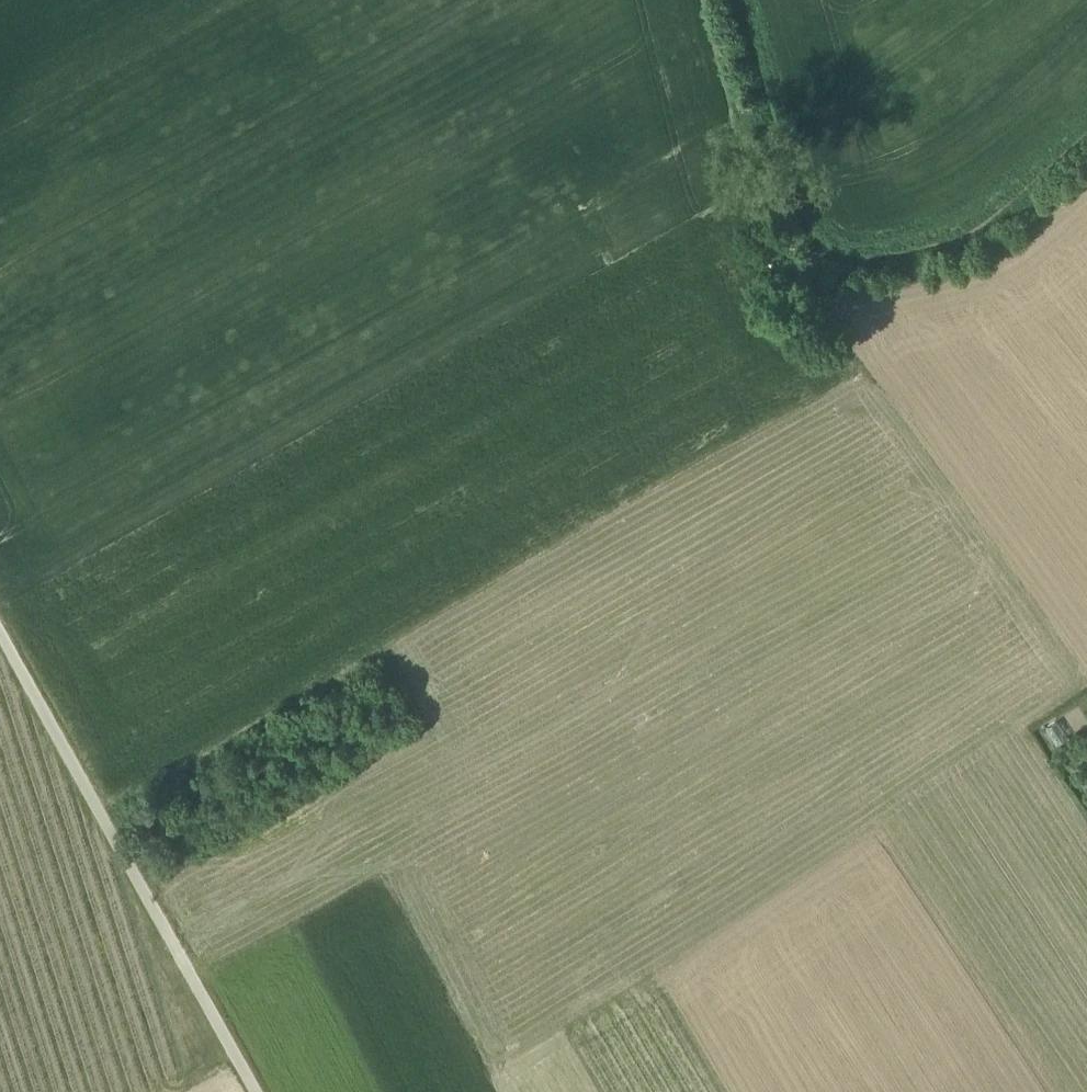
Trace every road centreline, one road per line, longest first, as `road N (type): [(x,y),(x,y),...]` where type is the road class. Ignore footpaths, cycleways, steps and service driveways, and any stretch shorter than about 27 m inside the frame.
road 1 (unclassified): [(256,1091),(0,633)]

